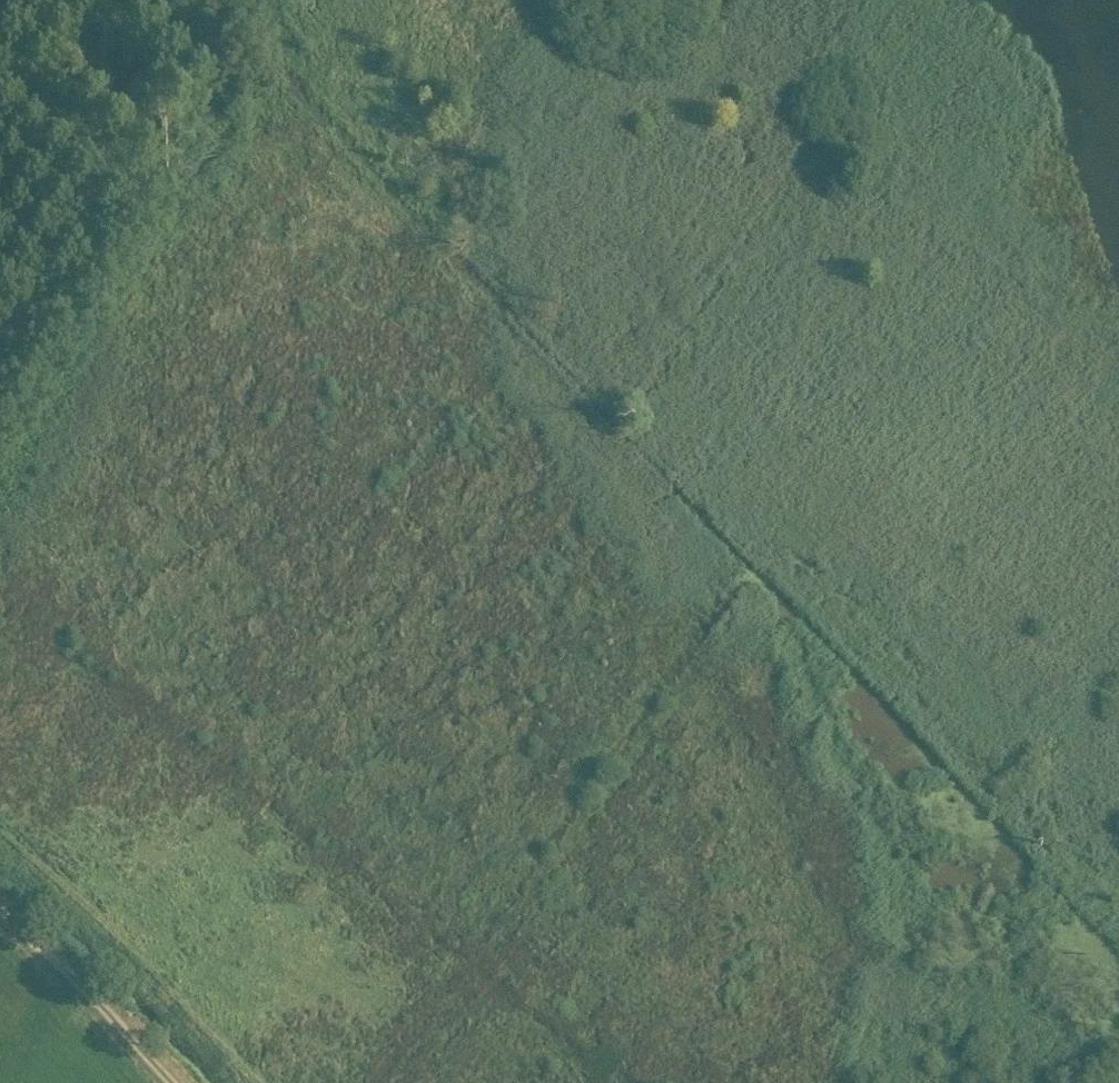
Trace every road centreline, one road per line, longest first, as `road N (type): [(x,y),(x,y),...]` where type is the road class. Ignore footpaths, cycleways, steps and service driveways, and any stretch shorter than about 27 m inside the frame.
road 1 (track): [(167,1082),(0,911)]

